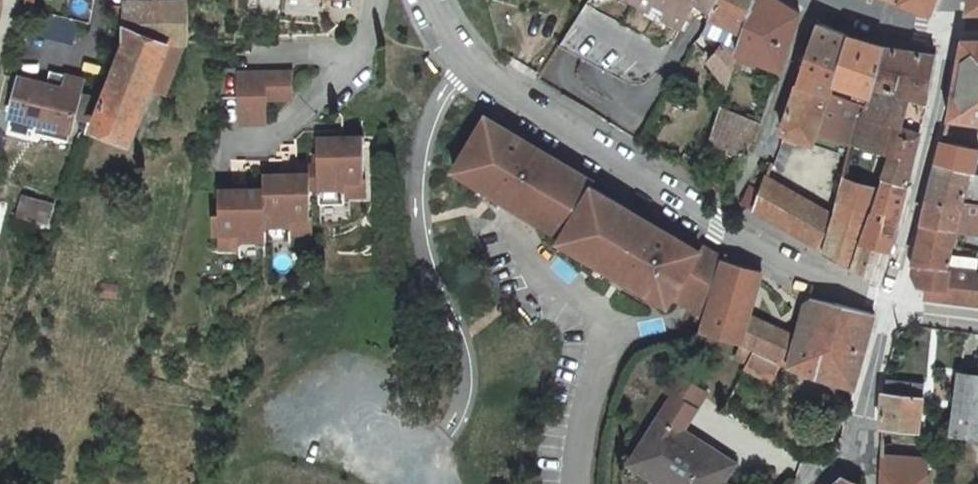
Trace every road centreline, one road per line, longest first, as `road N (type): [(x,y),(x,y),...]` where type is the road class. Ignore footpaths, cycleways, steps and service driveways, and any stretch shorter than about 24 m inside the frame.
road 1 (residential): [(421,0),(461,65),(570,138),(780,256),(888,306)]
road 2 (unclassified): [(948,33),(888,306)]
road 3 (unclassified): [(888,306),(867,394),(867,437)]

